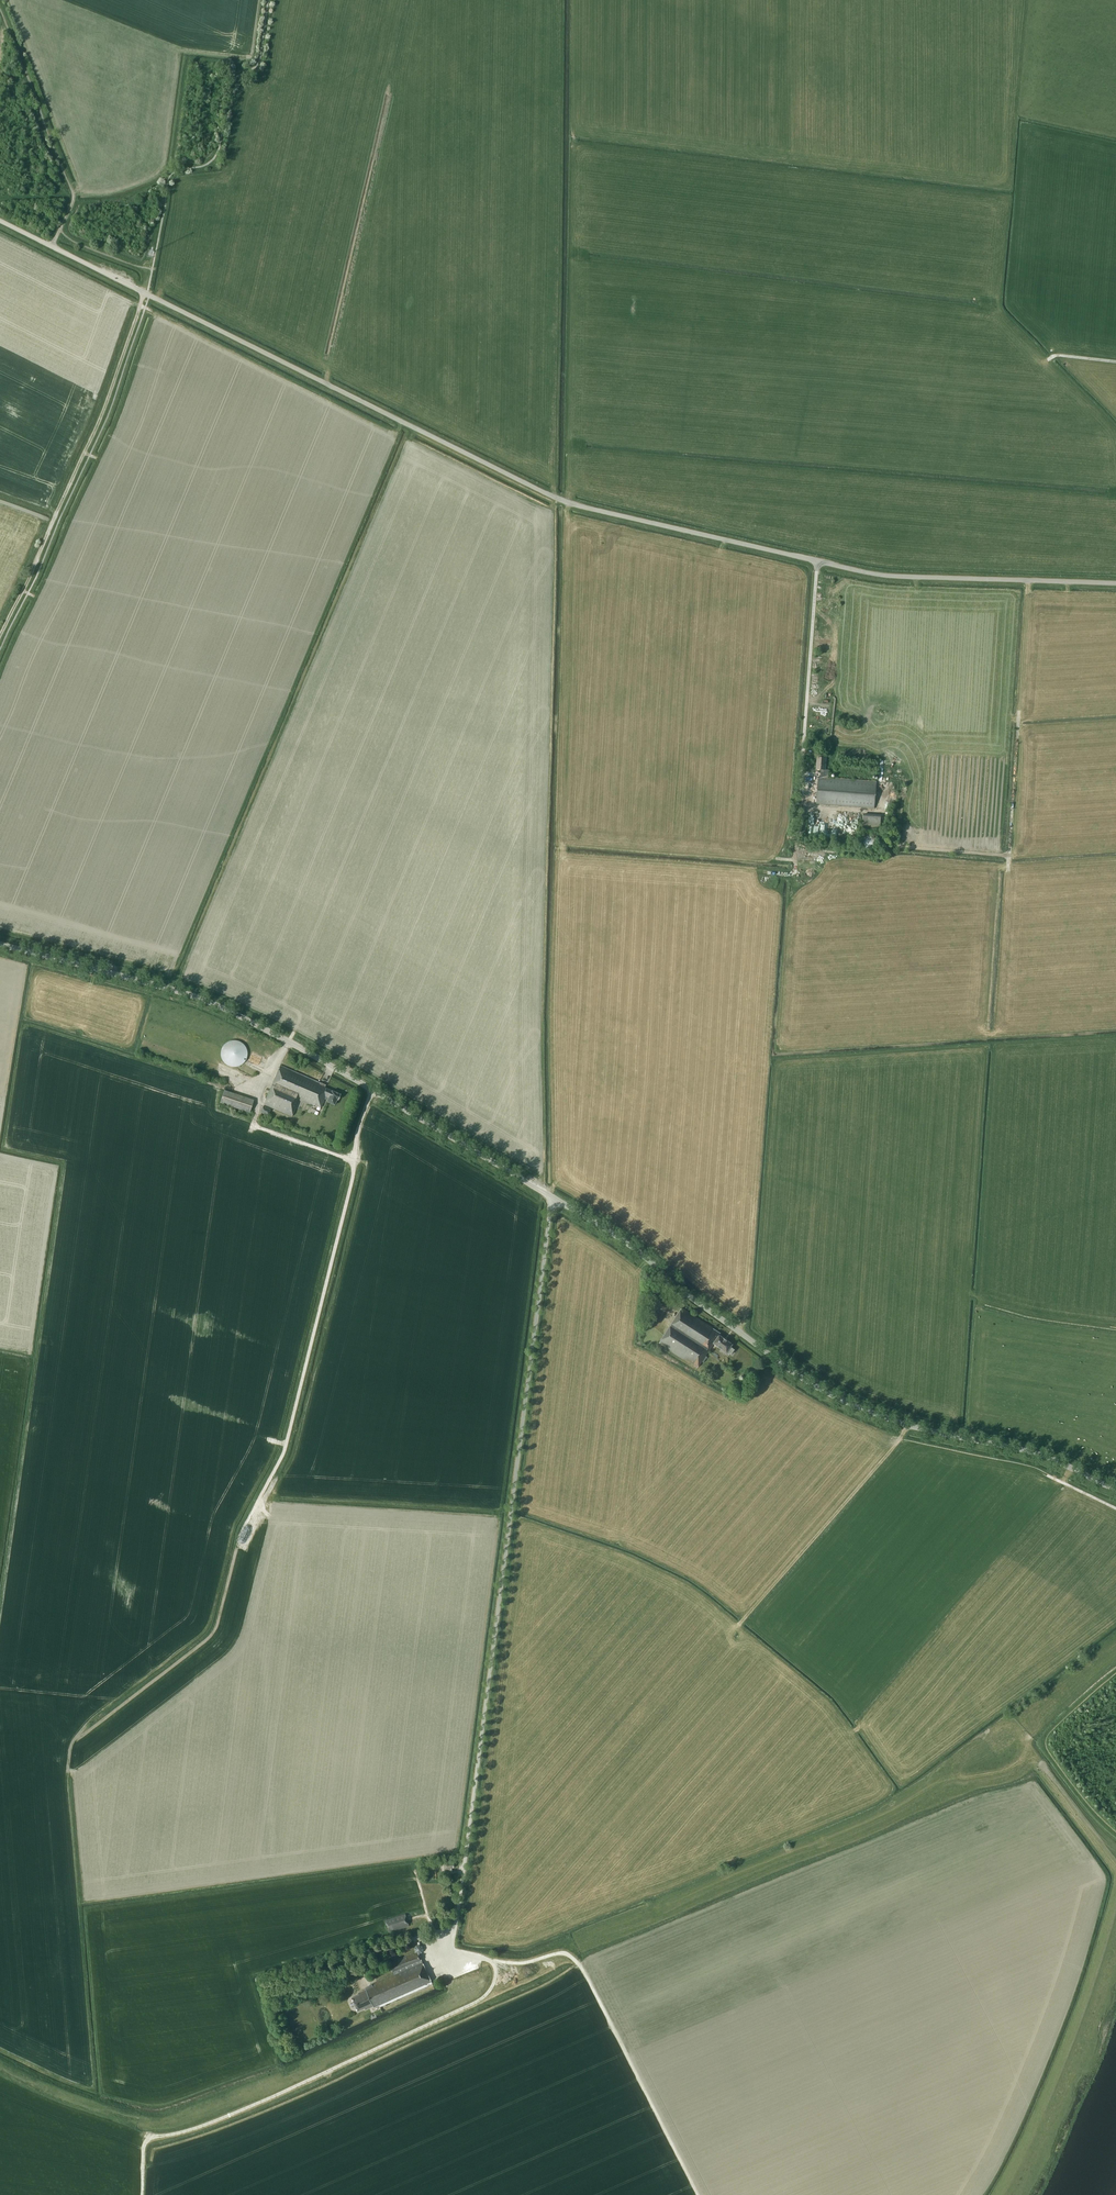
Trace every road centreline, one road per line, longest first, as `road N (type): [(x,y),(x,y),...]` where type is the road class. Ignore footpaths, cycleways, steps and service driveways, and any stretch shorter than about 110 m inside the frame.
road 1 (unclassified): [(1115,583),(877,575),(576,505),(0,221)]
road 2 (tertiary): [(552,1198),(840,1400),(917,1430),(1047,1457),(1115,1488)]
road 3 (tertiary): [(552,1198),(340,1069),(209,1002),(0,944)]
road 4 (track): [(373,1089),(285,1447),(238,1539)]
road 5 (track): [(142,2194),(149,2138),(255,2105),(479,2000),(495,1980),(492,1961)]
road 6 (track): [(699,2194),(576,1960),(560,1953),(517,1963),(456,1961)]
road 7 (track): [(0,634),(102,413),(143,292)]

